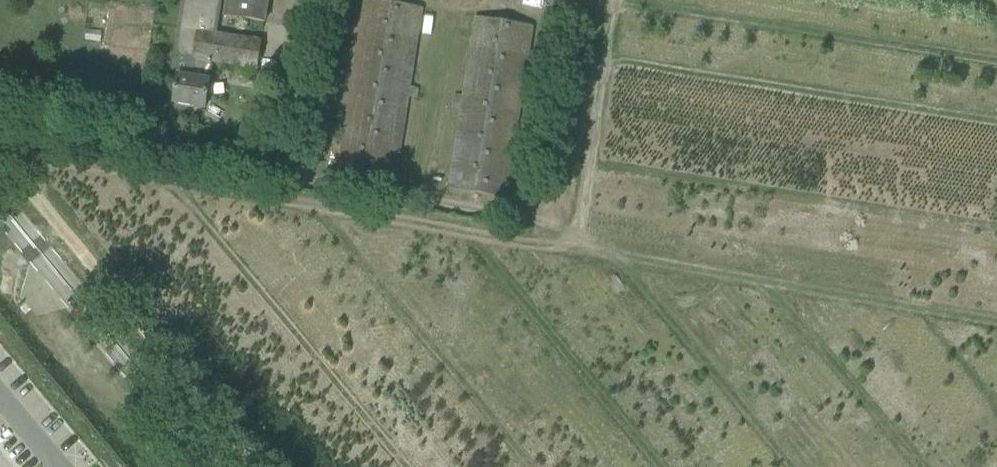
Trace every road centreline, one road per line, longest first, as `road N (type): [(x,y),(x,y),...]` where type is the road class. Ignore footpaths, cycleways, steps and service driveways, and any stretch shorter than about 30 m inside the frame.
road 1 (tertiary): [(207,466),(0,215)]

